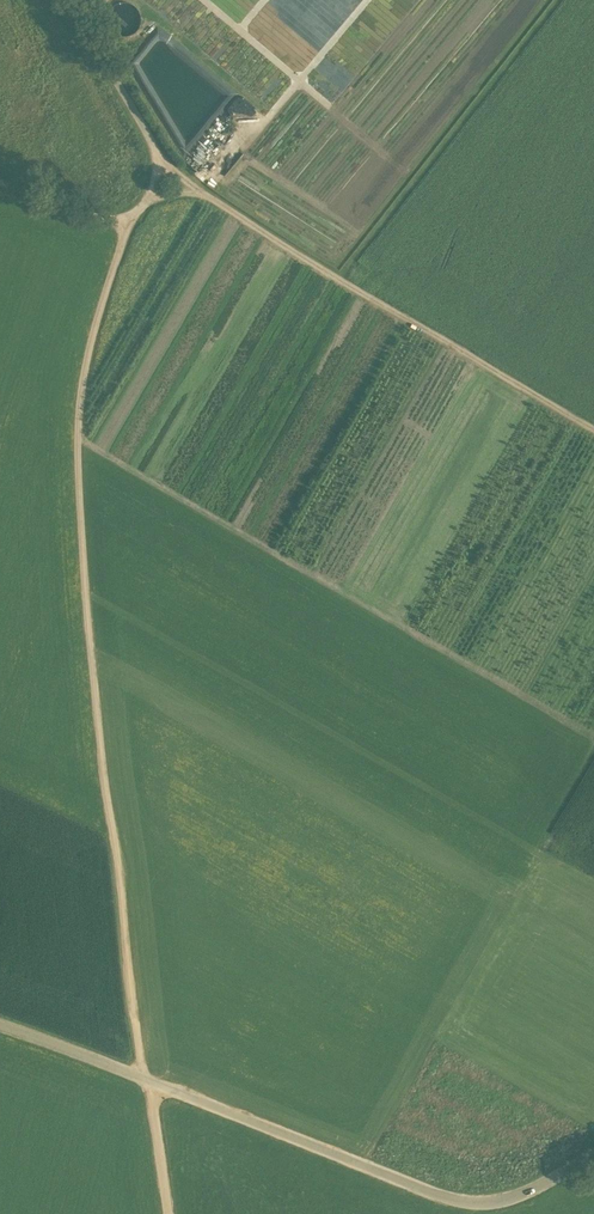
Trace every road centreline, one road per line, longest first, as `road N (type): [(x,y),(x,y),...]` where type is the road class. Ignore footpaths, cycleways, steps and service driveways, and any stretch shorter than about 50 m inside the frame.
road 1 (track): [(169,1213),(145,1079),(82,529),(90,361),(128,216)]
road 2 (unclassified): [(593,1150),(501,1199),(469,1200),(0,1028)]
road 3 (track): [(150,197),(199,193),(593,431)]
road 4 (unclassified): [(0,183),(112,220),(150,197),(155,147),(68,0)]

